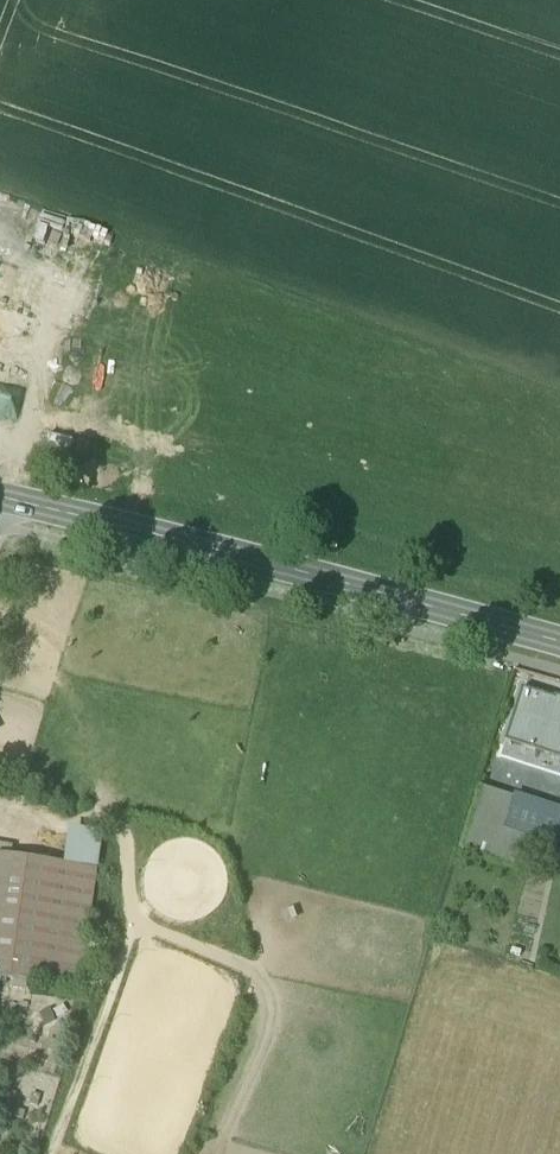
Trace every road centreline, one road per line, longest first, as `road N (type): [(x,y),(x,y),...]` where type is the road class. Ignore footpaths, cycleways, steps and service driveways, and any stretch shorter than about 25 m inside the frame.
road 1 (secondary): [(559,644),(0,499)]

